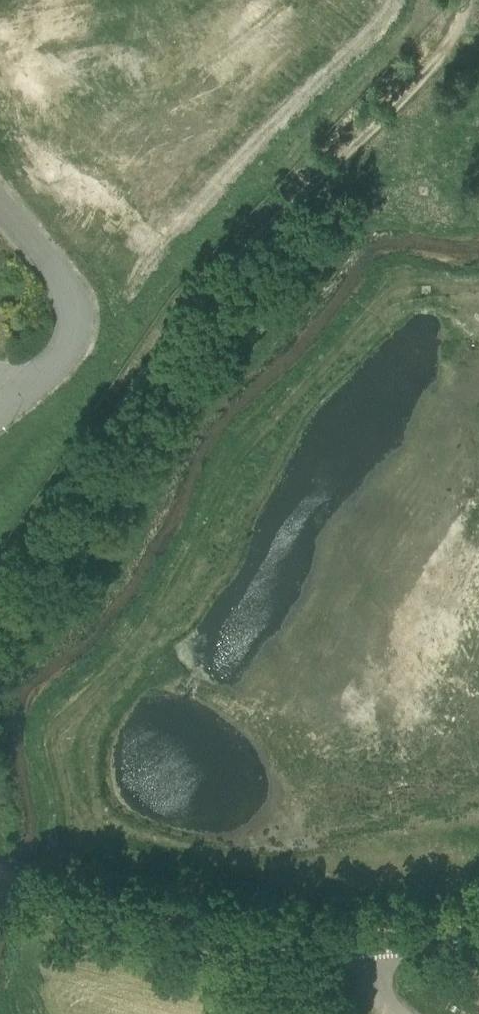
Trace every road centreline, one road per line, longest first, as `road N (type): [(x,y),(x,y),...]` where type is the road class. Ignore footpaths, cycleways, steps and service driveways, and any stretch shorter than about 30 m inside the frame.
road 1 (track): [(0,589),(164,338),(255,238),(333,171),(453,38),(464,0)]
road 2 (unclassified): [(0,883),(98,923),(165,938),(244,947),(371,945)]

